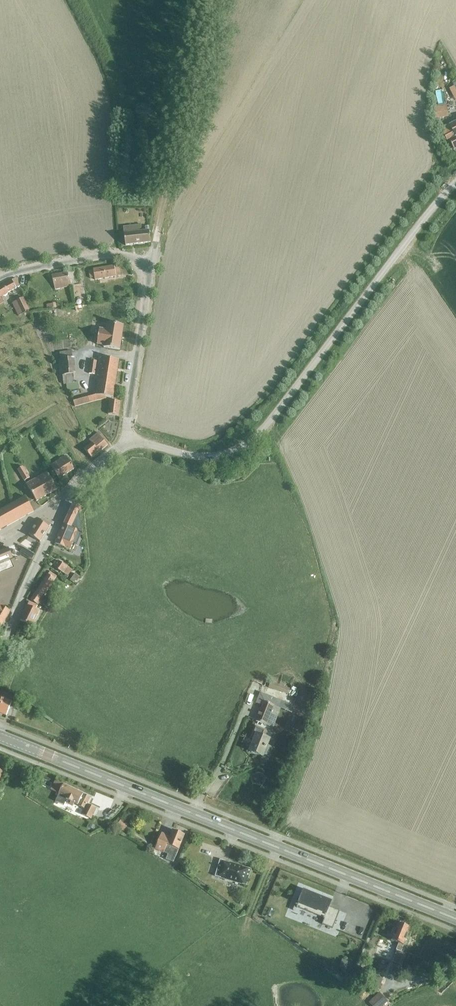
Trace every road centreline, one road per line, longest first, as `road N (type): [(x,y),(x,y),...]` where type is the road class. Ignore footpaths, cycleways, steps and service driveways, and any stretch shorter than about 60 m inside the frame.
road 1 (secondary): [(455,919),(47,754)]
road 2 (unclassified): [(183,453),(228,453),(266,424),(455,181)]
road 3 (residential): [(0,660),(64,502)]
road 4 (residential): [(127,438),(146,269)]
road 5 (residential): [(146,269),(107,255),(0,279)]

